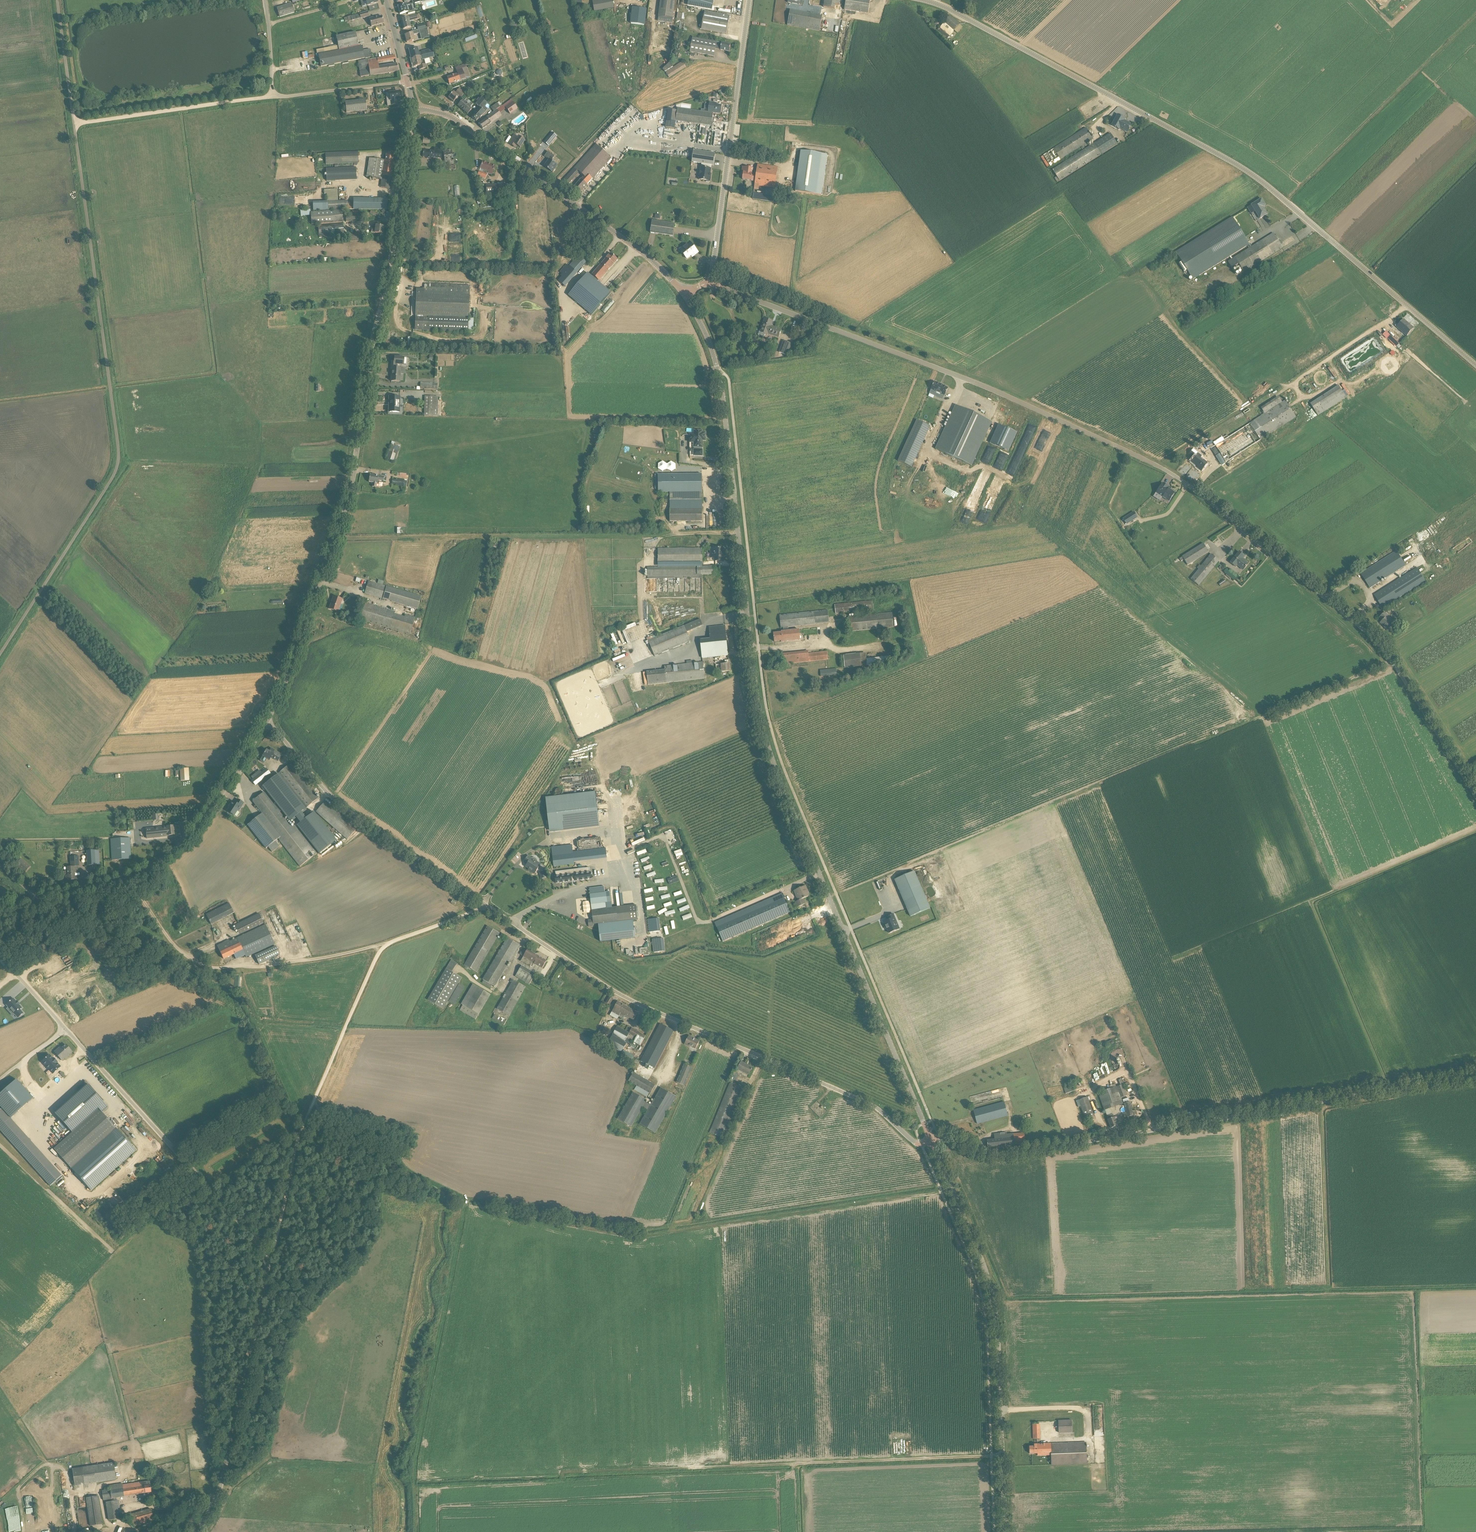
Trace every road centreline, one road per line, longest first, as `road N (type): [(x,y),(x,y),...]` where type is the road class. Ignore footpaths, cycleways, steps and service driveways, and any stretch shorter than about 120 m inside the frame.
road 1 (unclassified): [(1475,797),(1380,646),(1173,473),(935,367),(709,285)]
road 2 (tertiary): [(925,1127),(771,755),(717,366),(684,292)]
road 3 (unclassified): [(0,652),(117,463),(57,0)]
road 4 (unclassified): [(1475,365),(1243,170),(920,0)]
road 5 (tertiary): [(265,718),(354,457),(362,366),(390,265),(412,108)]
road 6 (unclassified): [(196,1531),(218,1498),(267,1270),(249,1234),(66,1029)]
road 7 (unclassified): [(925,1127),(960,1145),(1007,1155),(1475,1076)]
road 8 (unclassified): [(490,906),(620,992),(925,1127)]
road 9 (track): [(565,1474),(1000,1457)]
road 10 (tertiary): [(1003,1531),(994,1292),(925,1127)]
road 11 (tertiary): [(684,292),(634,245),(457,120),(412,108)]
road 12 (unclassified): [(490,906),(348,811),(265,718)]
road 13 (track): [(1410,309),(1161,467)]
road 14 (unclassified): [(709,285),(748,0)]
road 15 (track): [(1475,16),(1287,202)]
road 16 (track): [(385,946),(219,968),(169,940)]
road 17 (tertiary): [(120,877),(188,834),(265,718)]
road 18 (track): [(1199,743),(1392,661)]
road 19 (track): [(75,123),(271,97)]
road 20 (unclassified): [(271,97),(407,81)]

